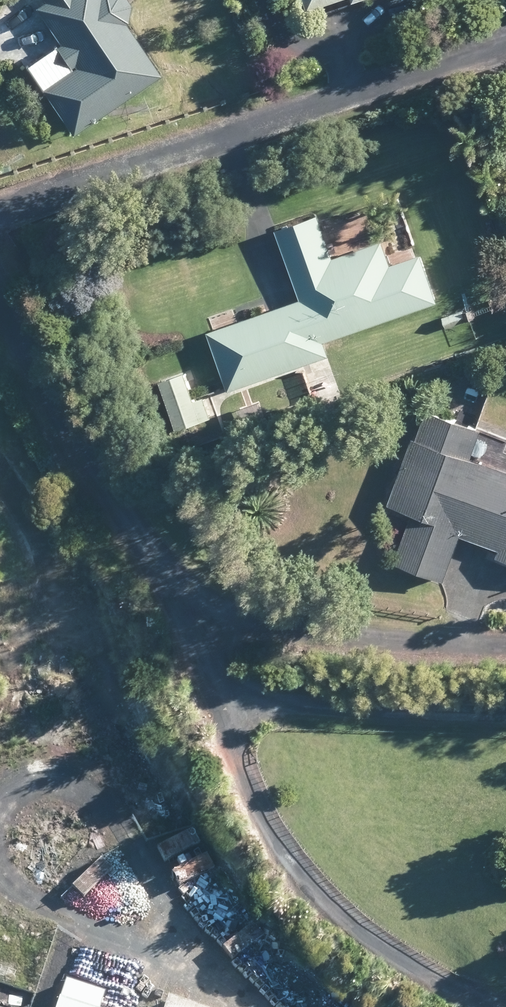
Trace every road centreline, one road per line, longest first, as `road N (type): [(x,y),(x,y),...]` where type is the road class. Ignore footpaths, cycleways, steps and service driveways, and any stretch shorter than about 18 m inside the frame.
road 1 (residential): [(0,214),(505,43)]
road 2 (residential): [(202,681),(0,288)]
road 3 (residential): [(479,1006),(384,949),(319,895),(246,785),(202,681)]
road 4 (residential): [(202,681),(505,703)]

